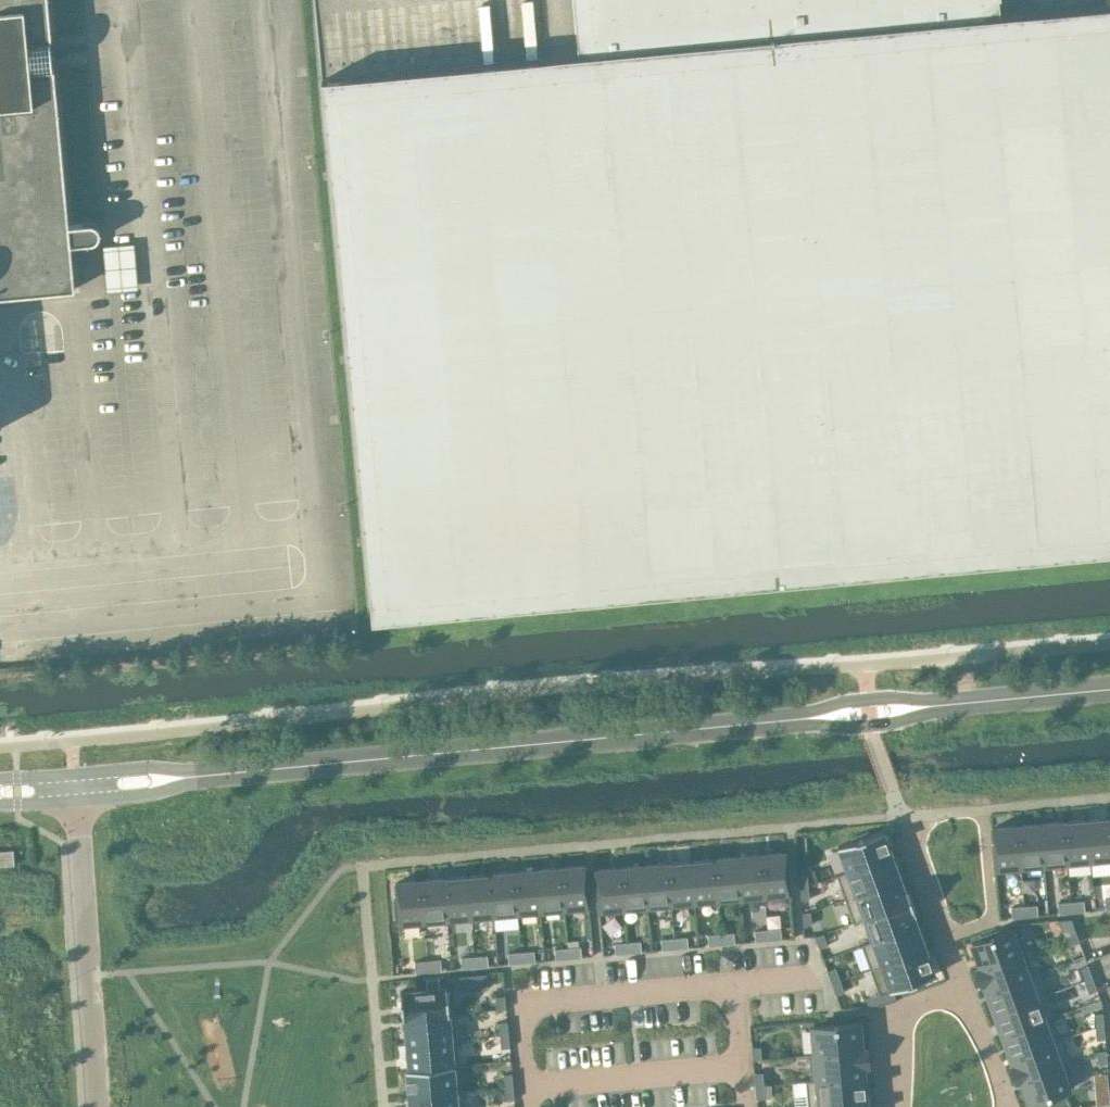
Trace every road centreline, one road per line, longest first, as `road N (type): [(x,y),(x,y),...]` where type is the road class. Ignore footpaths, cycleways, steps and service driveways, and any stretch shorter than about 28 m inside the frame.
road 1 (unclassified): [(192,776),(817,718)]
road 2 (residential): [(1009,1106),(904,817)]
road 3 (residential): [(97,1106),(77,833)]
road 4 (unclassified): [(916,709),(1109,691)]
road 5 (unclassified): [(75,799),(145,793),(192,776)]
road 6 (unclassified): [(192,776),(137,767),(73,773)]

